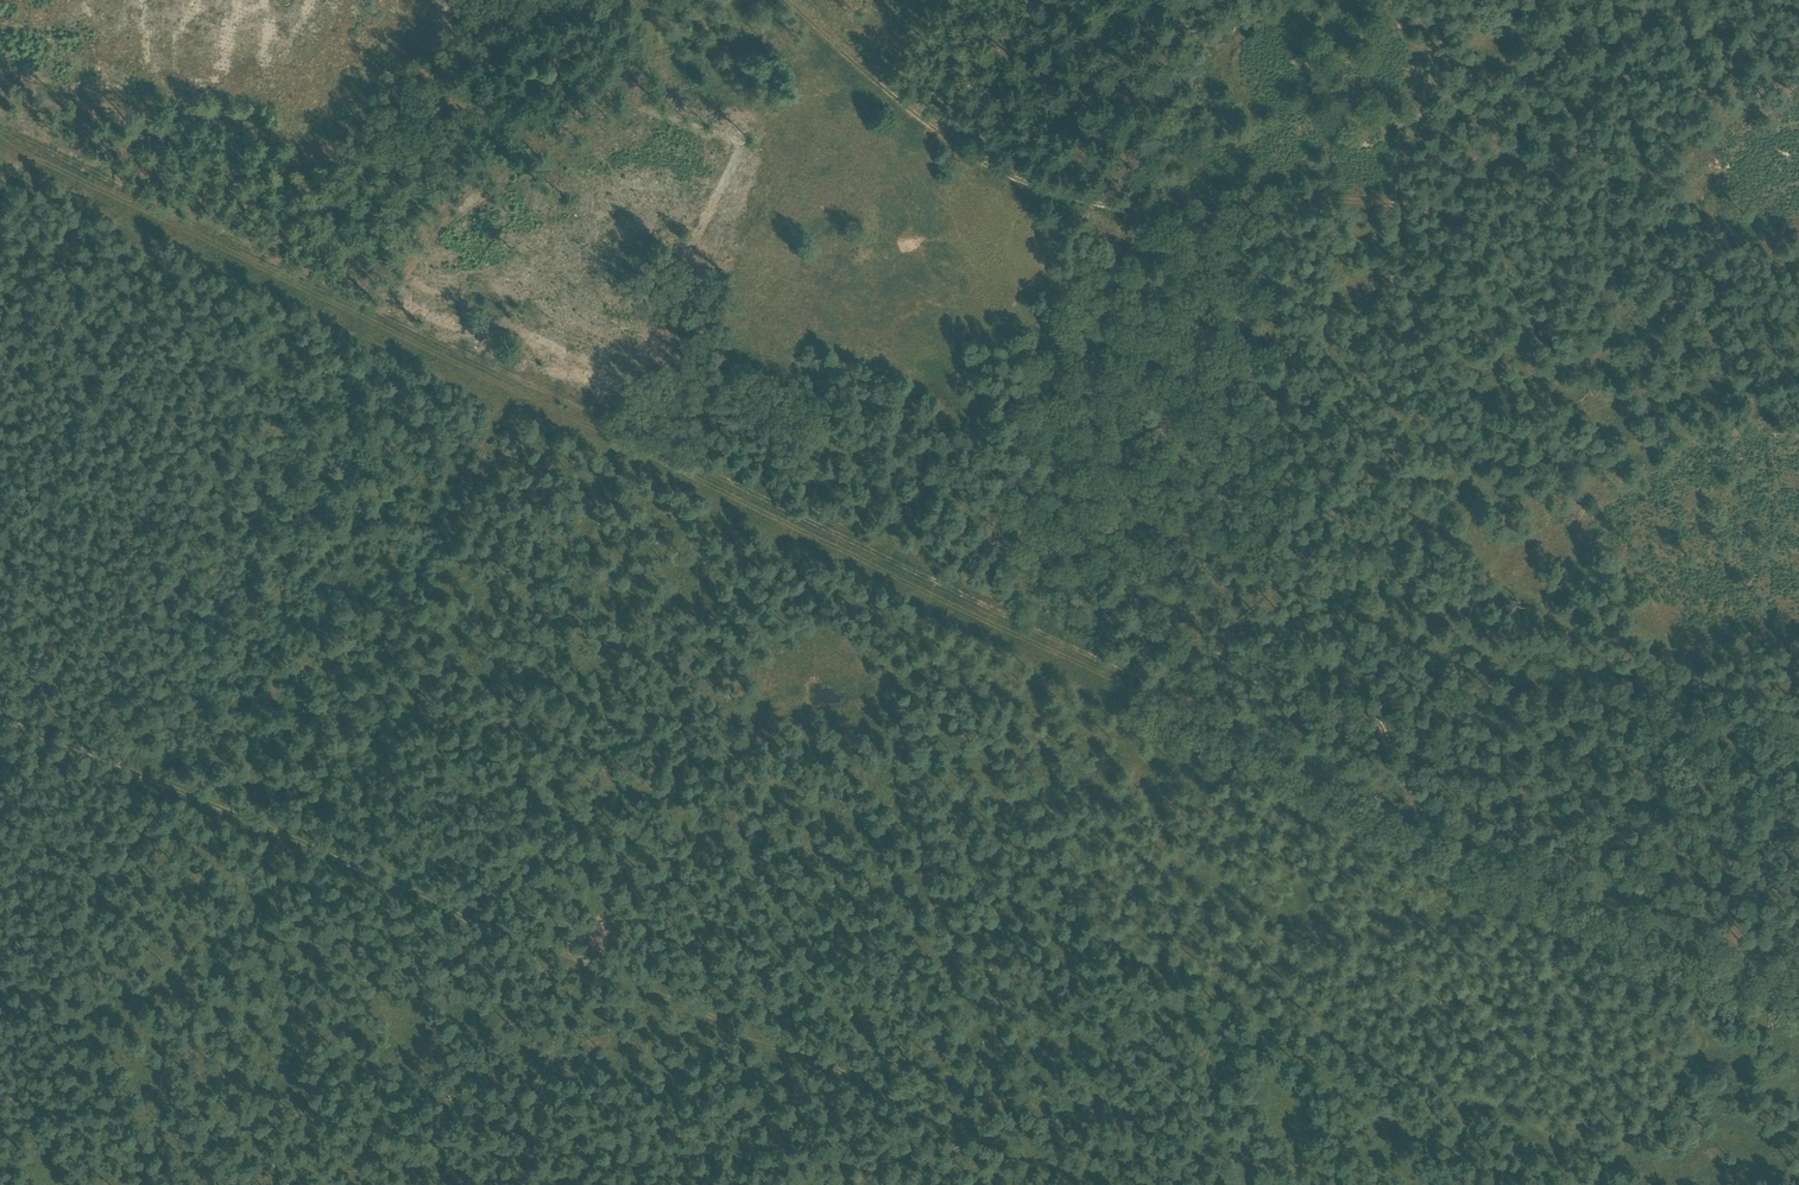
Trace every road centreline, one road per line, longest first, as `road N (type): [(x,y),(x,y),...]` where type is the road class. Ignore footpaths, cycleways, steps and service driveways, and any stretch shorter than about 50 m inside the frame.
road 1 (track): [(0,1183),(133,769),(443,904),(484,931),(514,936),(714,1018),(749,1041),(1010,1137),(1025,1154),(1018,1184)]
road 2 (track): [(1798,262),(1355,200),(1153,198)]
road 3 (track): [(1195,0),(1157,86),(1147,161),(1153,198),(1145,200),(1048,179),(985,152),(799,0)]

